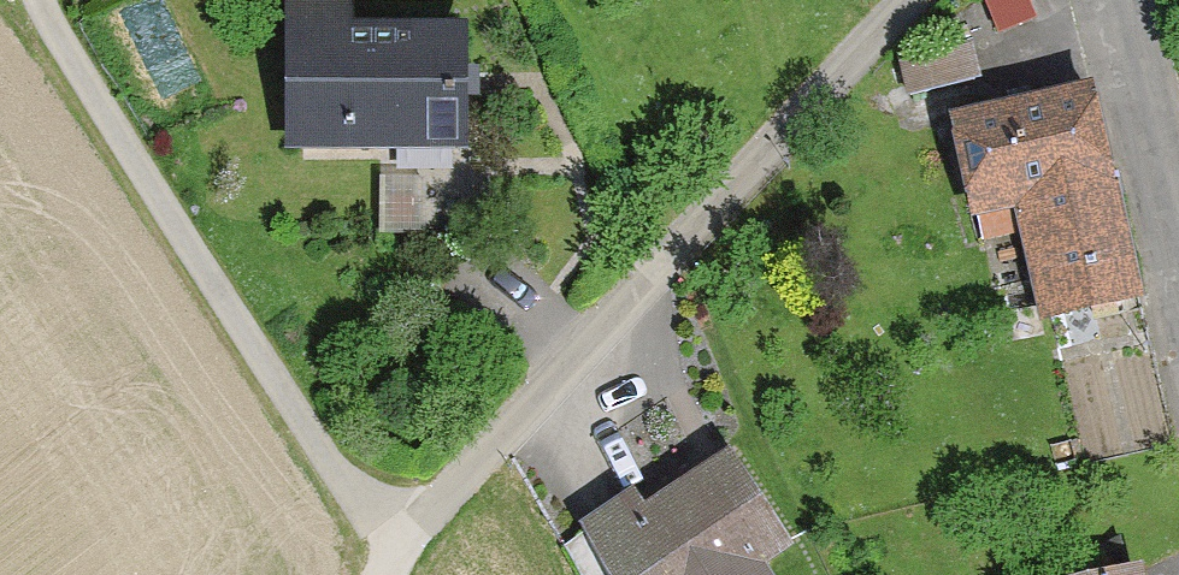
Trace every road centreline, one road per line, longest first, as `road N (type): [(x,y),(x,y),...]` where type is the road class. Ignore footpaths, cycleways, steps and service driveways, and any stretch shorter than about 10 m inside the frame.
road 1 (residential): [(908,0),(406,557)]
road 2 (track): [(406,557),(62,47),(44,0)]
road 3 (tertiary): [(1178,299),(1109,0)]

